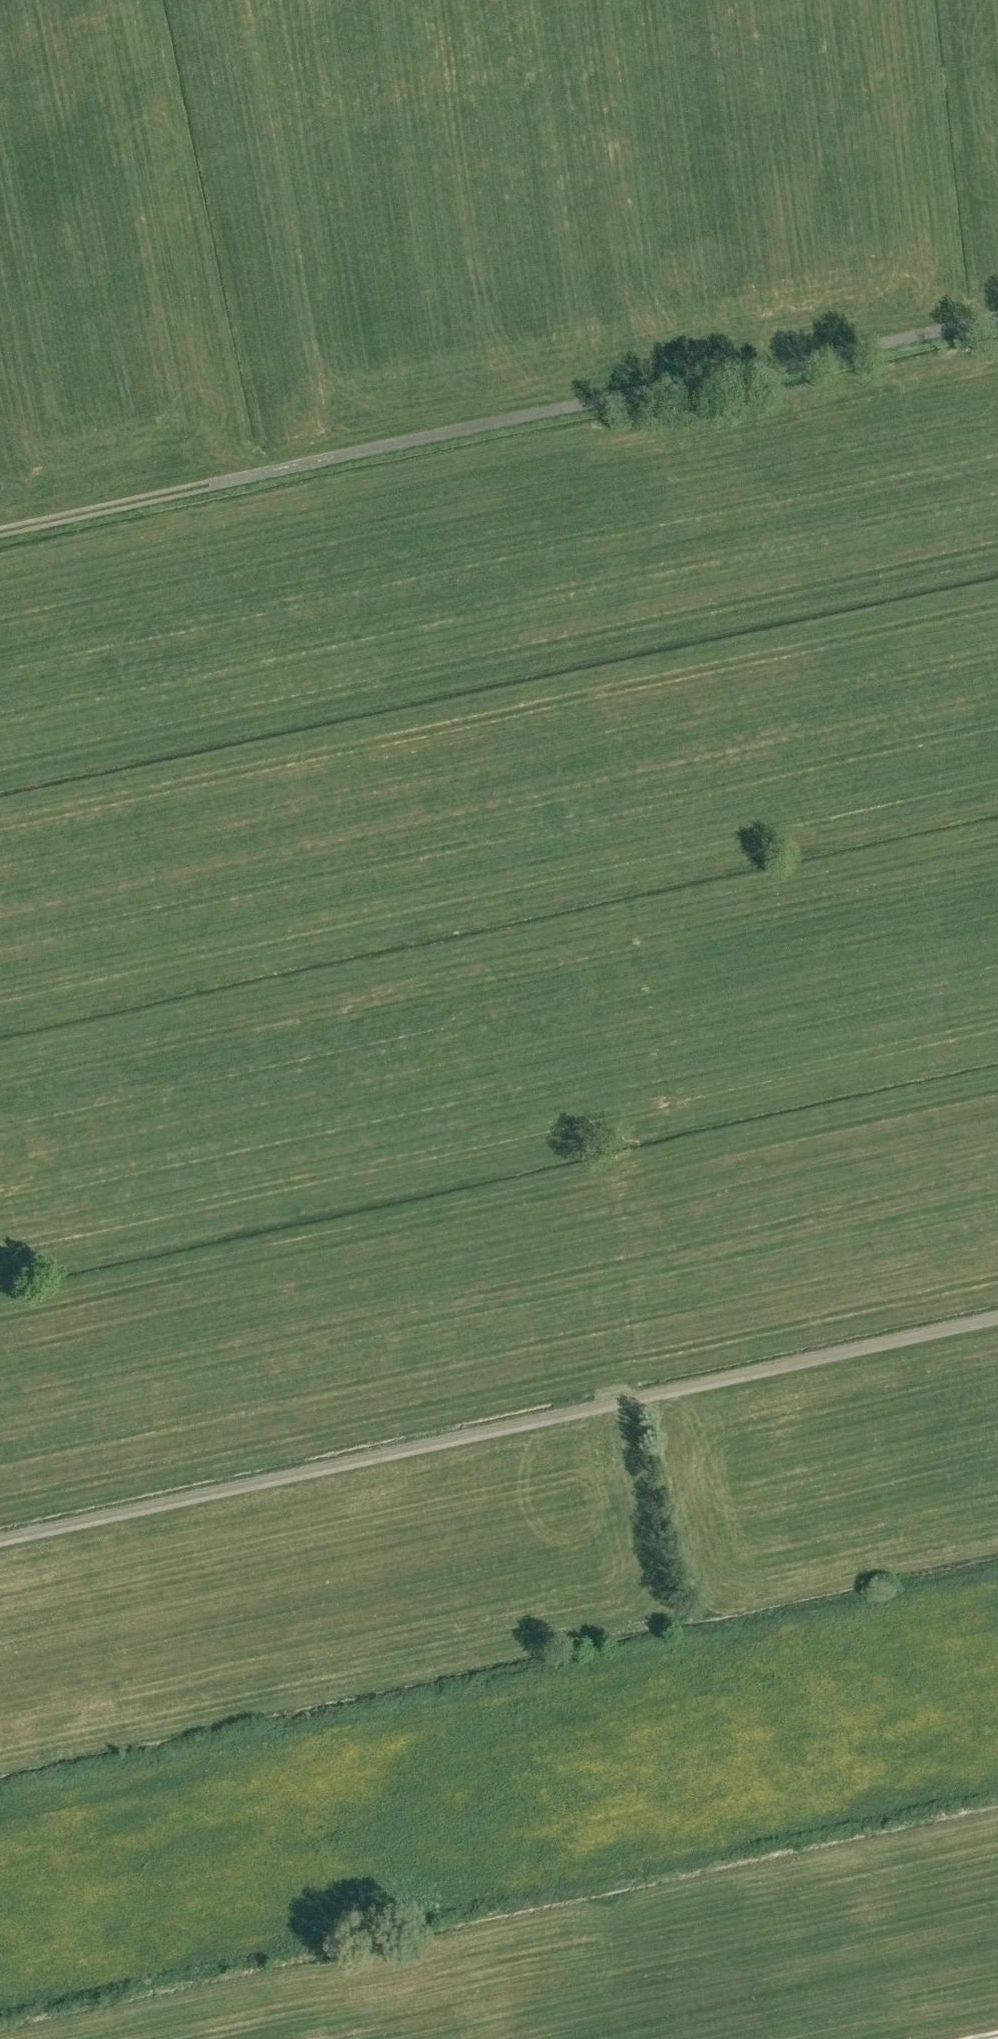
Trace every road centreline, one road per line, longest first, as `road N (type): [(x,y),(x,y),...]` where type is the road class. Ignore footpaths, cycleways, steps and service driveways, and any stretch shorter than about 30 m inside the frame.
road 1 (track): [(997,1317),(0,1539)]

